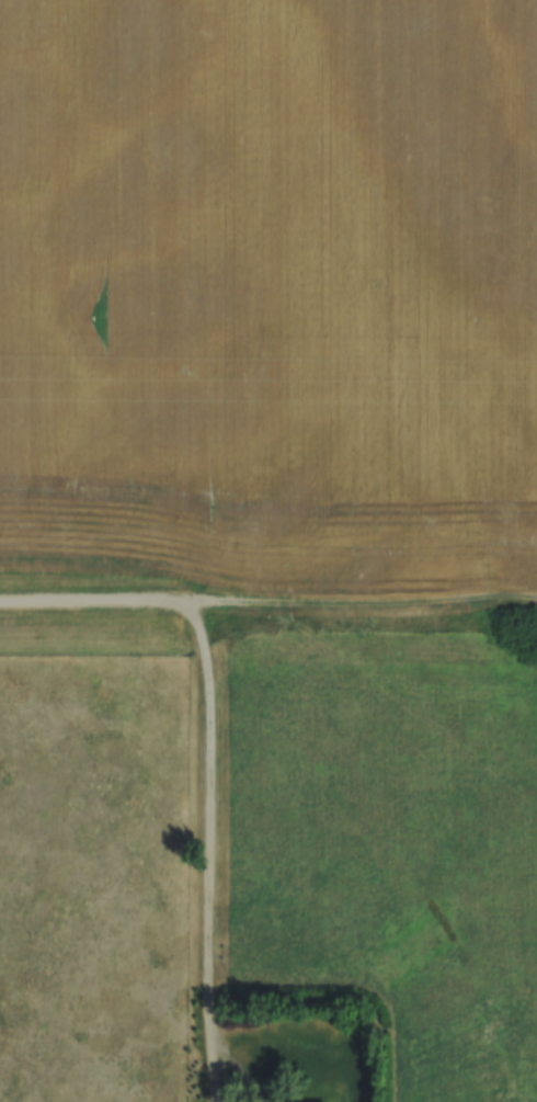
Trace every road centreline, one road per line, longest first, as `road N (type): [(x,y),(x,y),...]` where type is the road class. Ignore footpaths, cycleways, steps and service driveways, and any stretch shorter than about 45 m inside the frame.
road 1 (track): [(536,605),(188,599)]
road 2 (residential): [(0,600),(188,599)]

